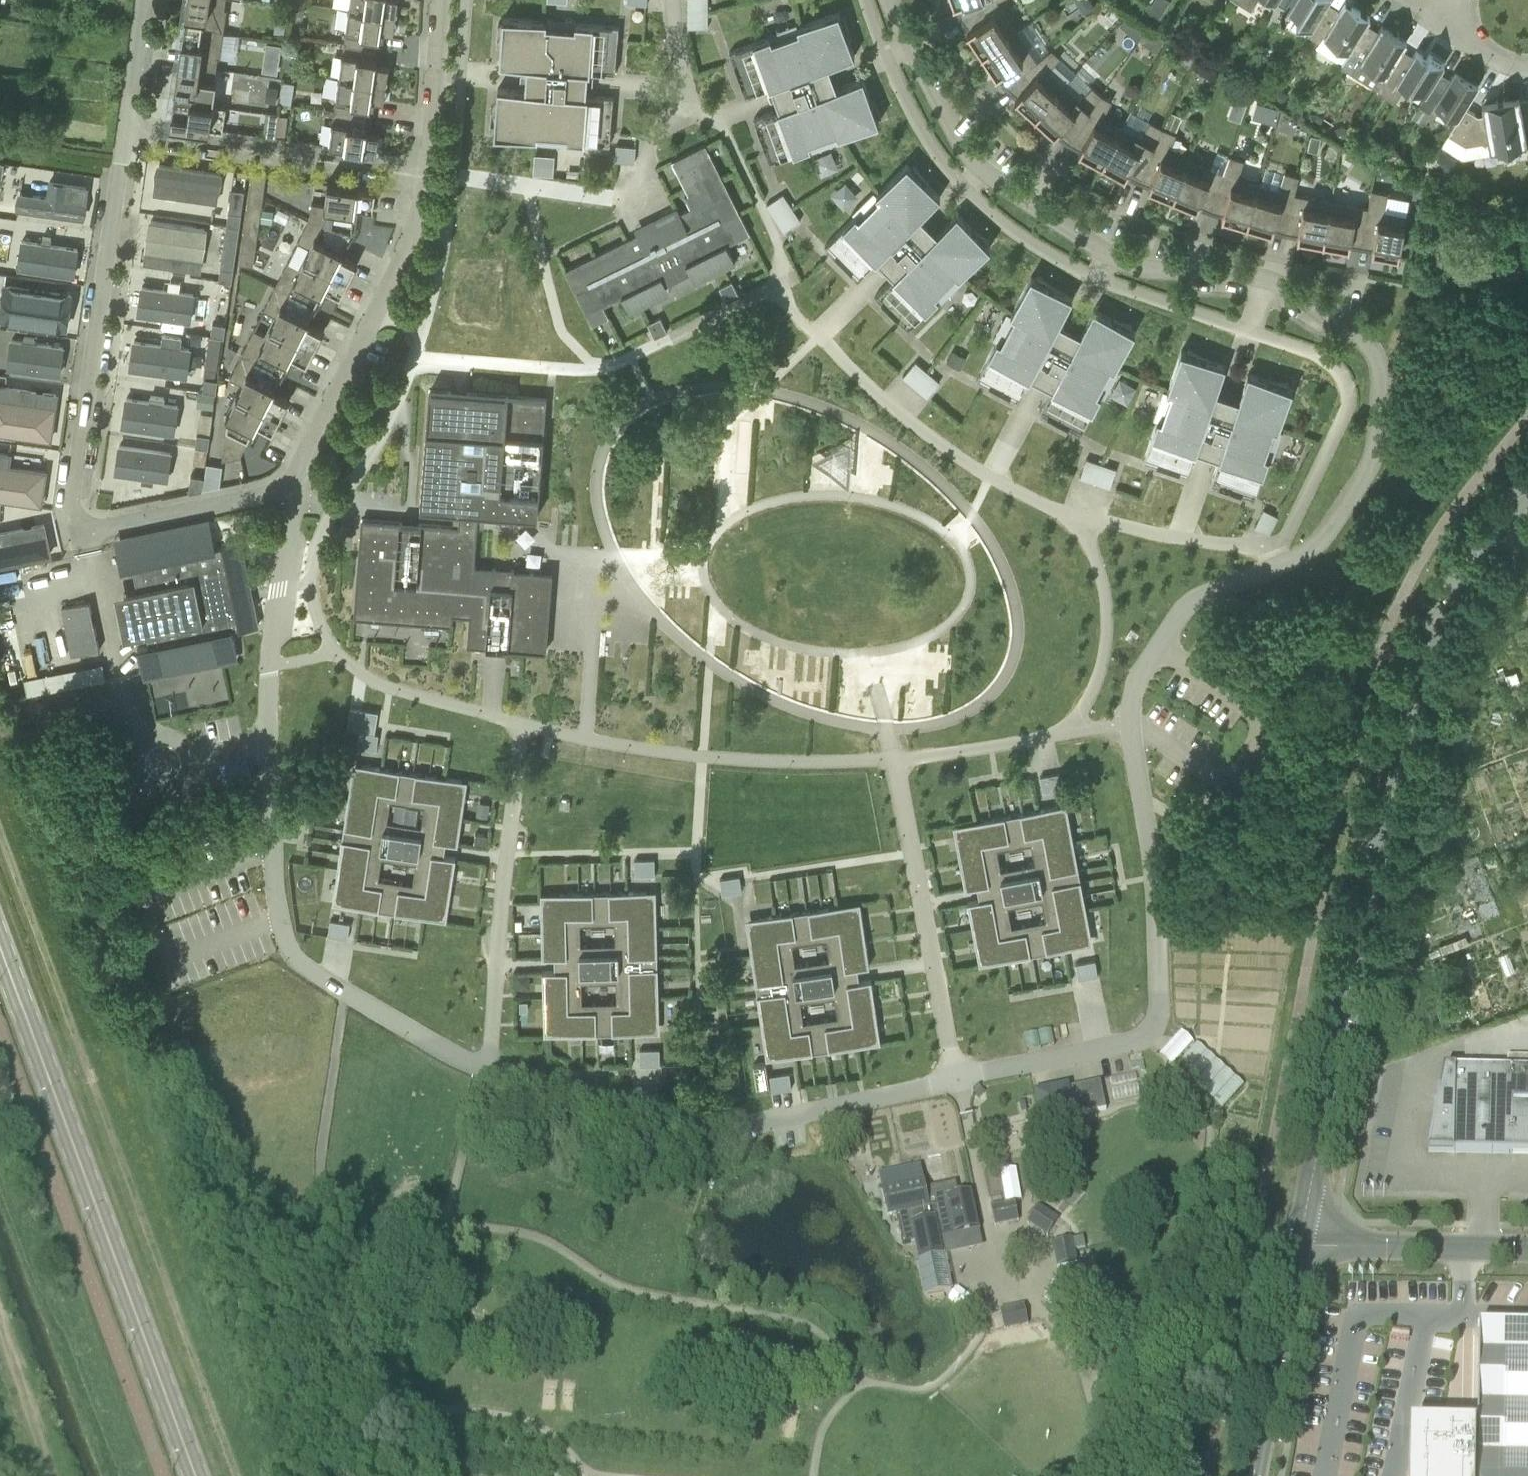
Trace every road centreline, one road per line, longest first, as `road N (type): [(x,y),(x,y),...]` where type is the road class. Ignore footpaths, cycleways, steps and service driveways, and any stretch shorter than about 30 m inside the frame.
road 1 (residential): [(268,744),(275,898),(294,952),(459,1060),(540,1090),(676,1124),(751,1122),(1143,1036),(1162,1008),(1132,696),(1183,608),(1315,544),(1336,520),(1371,461),(1380,368),(1332,316),(1275,281),(1129,262),(987,170),(943,113),(891,0)]
road 2 (tertiary): [(1326,1095),(1406,692),(1446,599),(1527,487)]
road 3 (residential): [(127,129),(73,503),(79,530),(296,481)]
road 4 (secondary): [(196,1475),(0,947)]
road 5 (residential): [(296,481),(413,224),(425,172)]
road 6 (residential): [(127,129),(425,172)]
road 7 (residential): [(268,744),(277,591),(296,481)]
road 8 (tertiary): [(1298,1238),(1253,1475)]
road 9 (residential): [(1298,1238),(1527,1249)]
road 10 (residential): [(119,696),(137,759),(161,764),(268,744)]
road 11 (residential): [(425,172),(438,0)]
road 12 (tertiary): [(1326,1095),(1298,1238)]
road 13 (residential): [(145,0),(127,129)]

